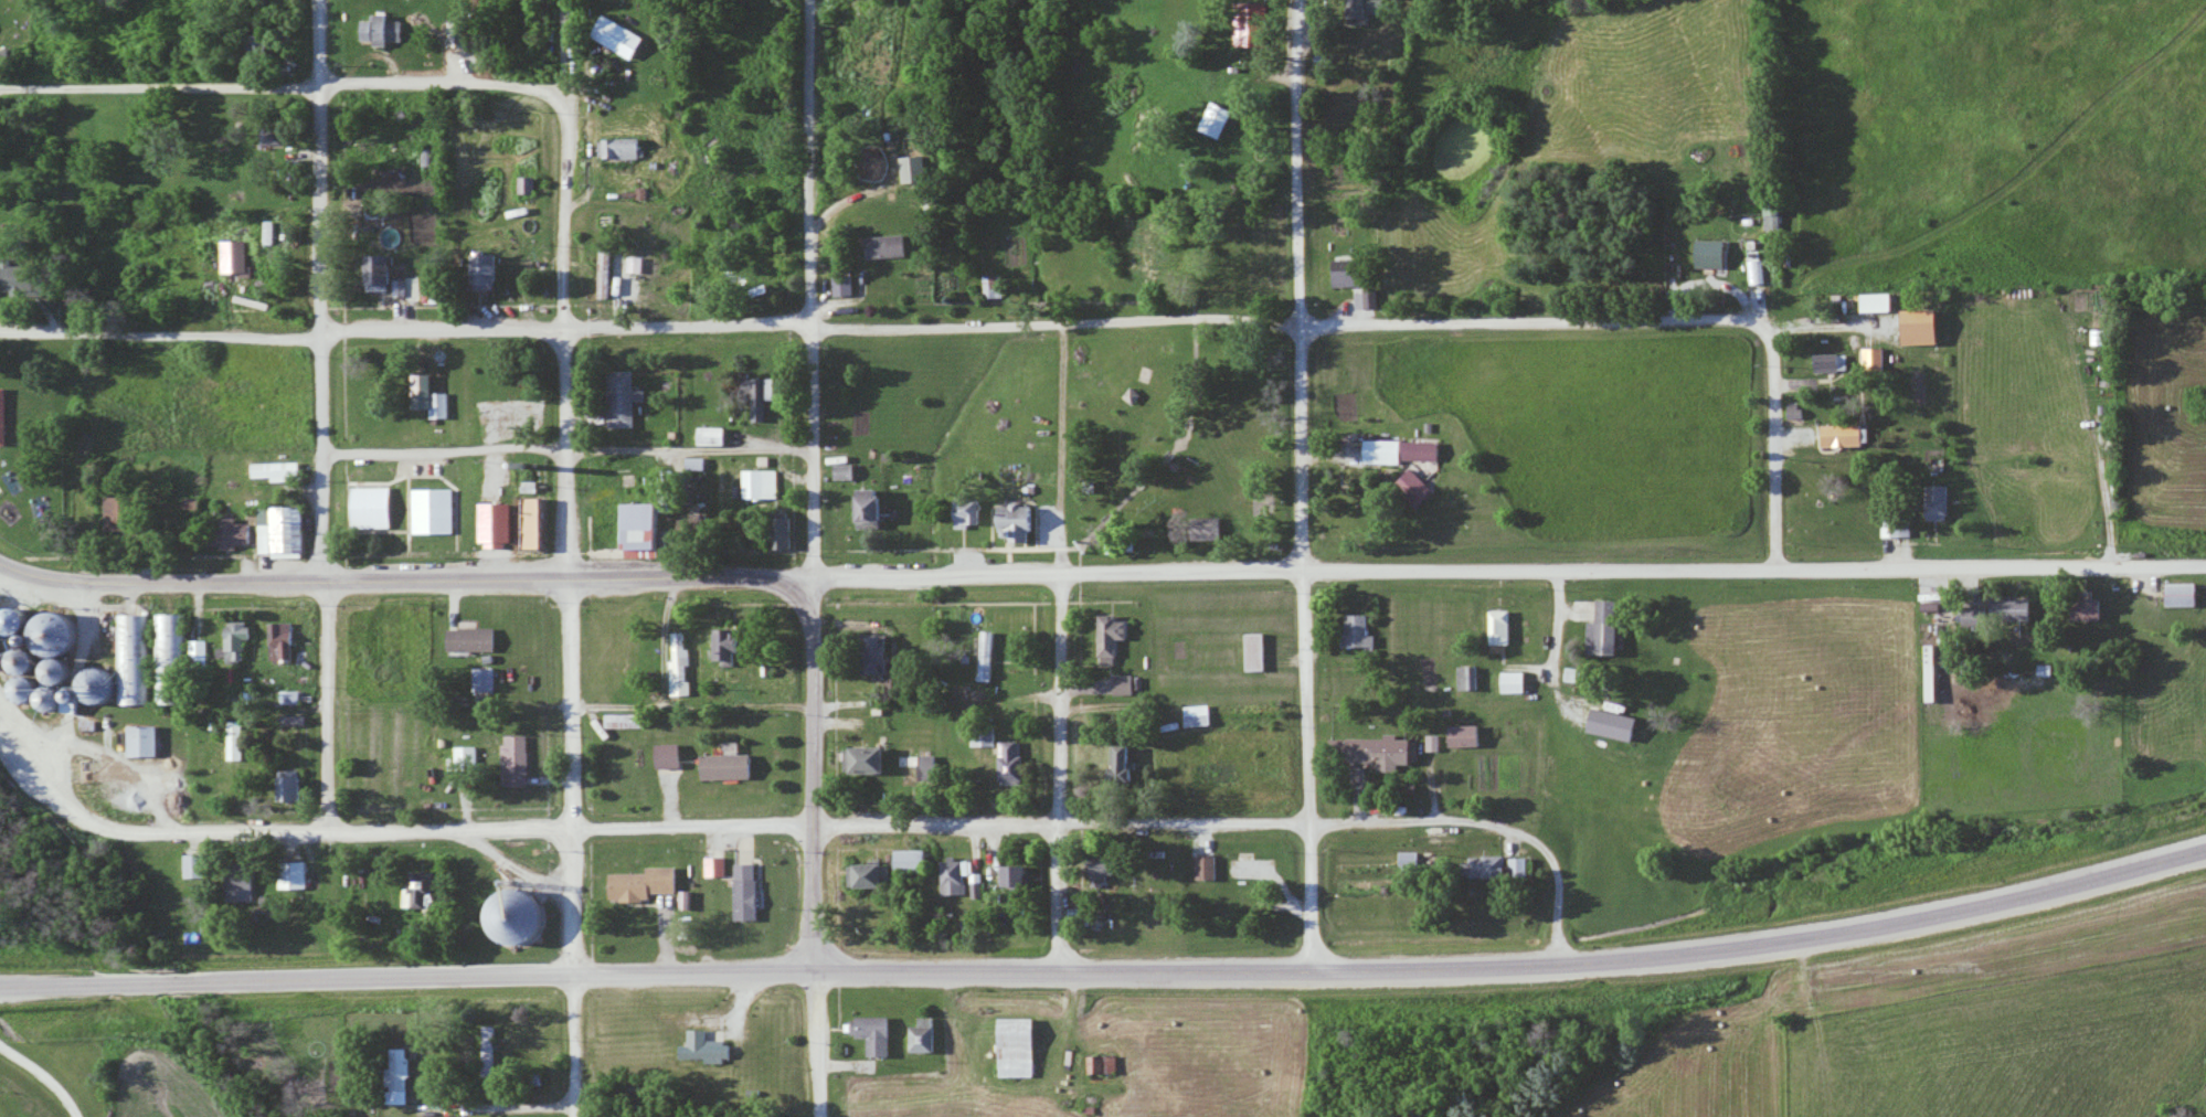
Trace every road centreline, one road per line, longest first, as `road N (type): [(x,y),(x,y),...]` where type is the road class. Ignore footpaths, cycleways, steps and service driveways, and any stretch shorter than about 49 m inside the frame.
road 1 (primary): [(0,986),(511,974),(1412,971),(1643,961),(1877,929),(2205,849)]
road 2 (tertiary): [(2205,565),(324,581)]
road 3 (residential): [(1764,327),(1717,317),(1347,325),(1223,313),(1065,326),(0,330)]
road 4 (residential): [(1486,823),(134,834),(87,818),(31,757)]
road 5 (residential): [(579,974),(568,0)]
road 6 (residential): [(1314,971),(1302,0)]
road 7 (residential): [(1062,972),(1065,326)]
road 8 (residential): [(324,581),(316,0)]
road 9 (residential): [(812,576),(808,0)]
road 10 (residential): [(0,87),(474,78),(530,82),(564,103)]
road 11 (tertiary): [(818,972),(812,576)]
road 12 (tertiary): [(324,581),(50,582)]
road 13 (residential): [(324,581),(330,832)]
road 14 (residential): [(1764,327),(1772,345),(1775,567)]
road 15 (residential): [(1486,823),(1519,831),(1549,857),(1557,877),(1555,965)]
road 16 (residential): [(822,1116),(818,972)]
road 17 (residential): [(579,974),(581,1116)]

